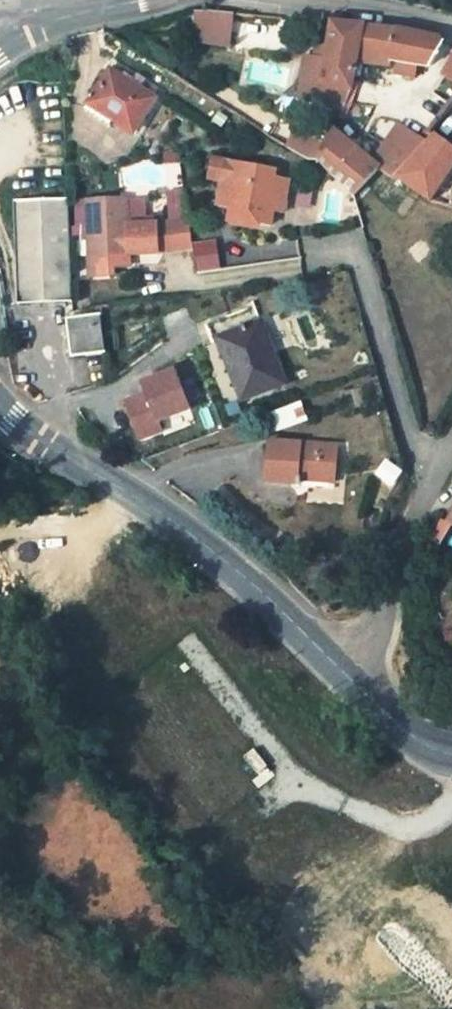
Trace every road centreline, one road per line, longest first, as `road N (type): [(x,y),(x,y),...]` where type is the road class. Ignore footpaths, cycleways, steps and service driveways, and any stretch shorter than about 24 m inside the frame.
road 1 (tertiary): [(351,681),(270,598),(173,520),(0,407)]
road 2 (residential): [(451,448),(351,681)]
road 3 (tertiary): [(451,755),(411,735),(351,681)]
road 4 (residential): [(335,0),(451,29)]

